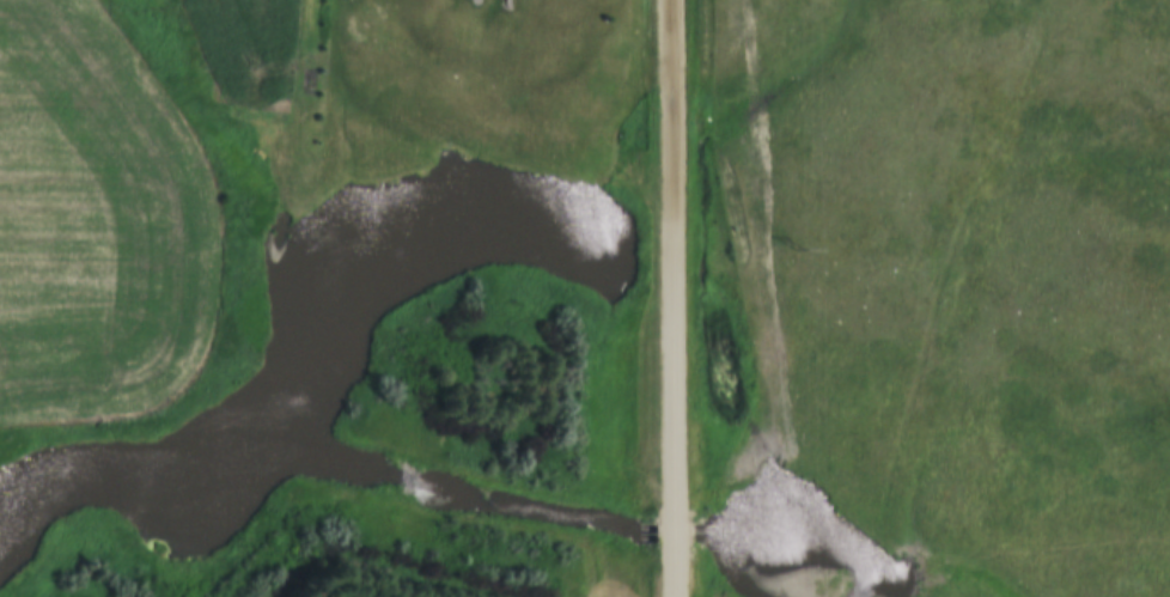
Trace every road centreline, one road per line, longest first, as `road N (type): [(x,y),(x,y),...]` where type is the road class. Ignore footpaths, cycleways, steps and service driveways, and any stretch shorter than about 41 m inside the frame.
road 1 (residential): [(676,596),(674,0)]

